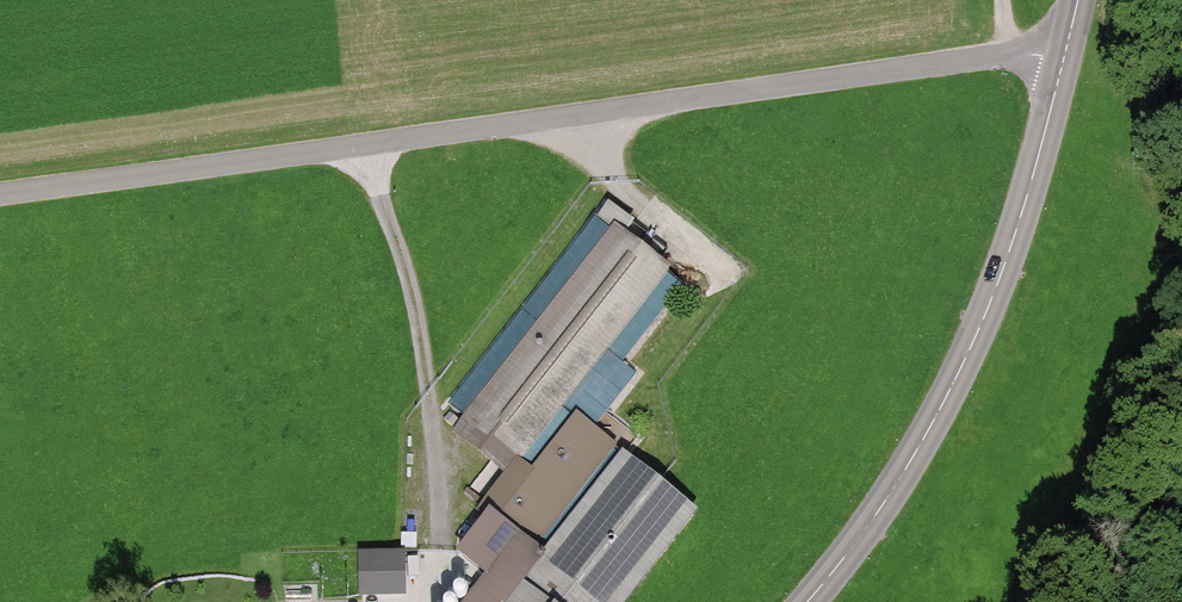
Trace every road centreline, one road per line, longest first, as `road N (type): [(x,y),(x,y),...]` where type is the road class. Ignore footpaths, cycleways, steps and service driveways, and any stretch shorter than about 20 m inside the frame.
road 1 (unclassified): [(1064,61),(1011,56),(0,194)]
road 2 (tertiary): [(805,601),(905,472),(961,375),(1007,253),(1064,61)]
road 3 (track): [(435,601),(449,556),(434,414),(415,289),(366,146)]

